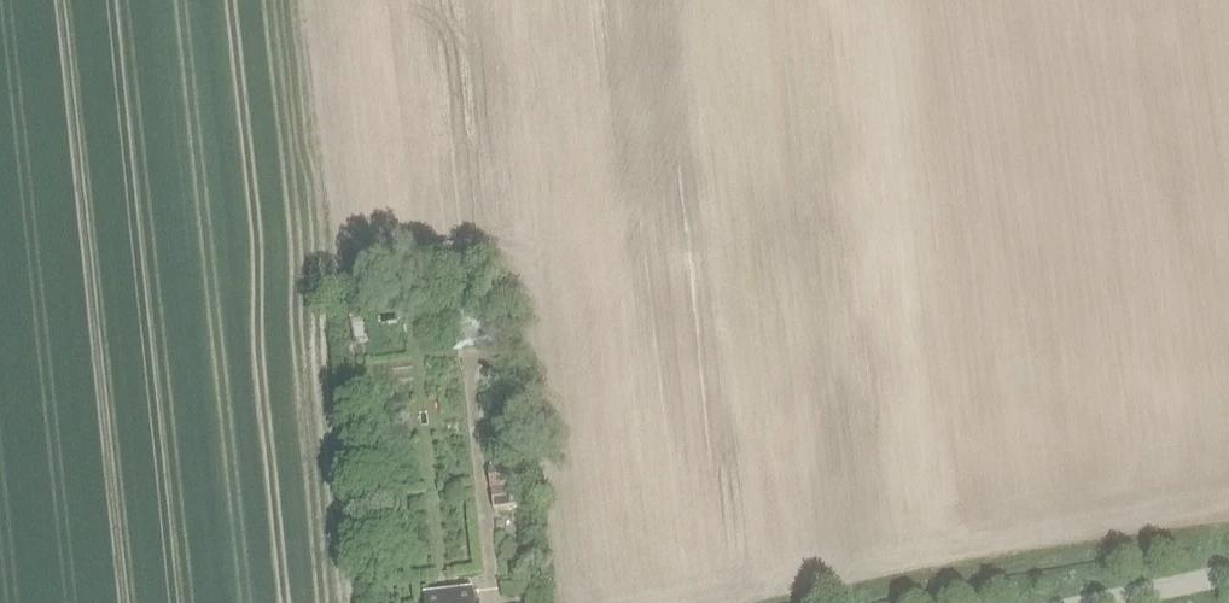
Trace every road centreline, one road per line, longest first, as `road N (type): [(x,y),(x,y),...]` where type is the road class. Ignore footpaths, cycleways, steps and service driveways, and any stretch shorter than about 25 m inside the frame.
road 1 (tertiary): [(1103,602),(1228,577)]

